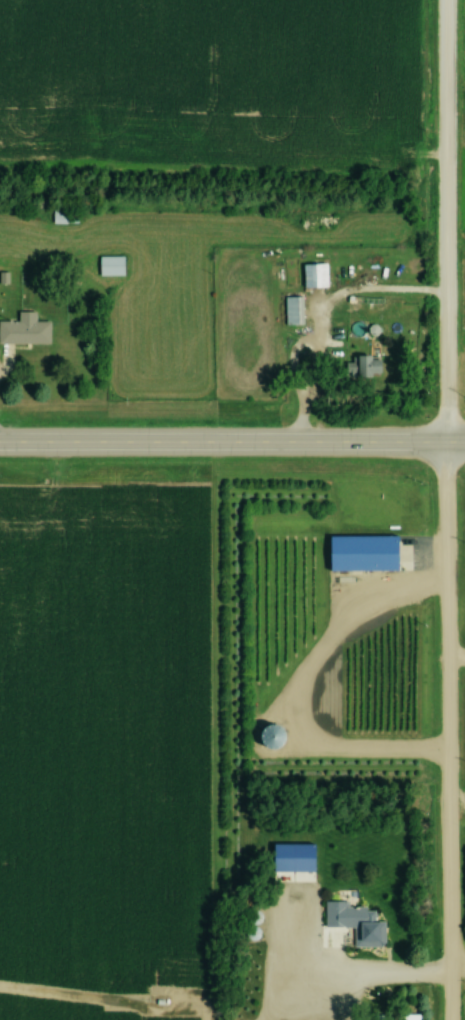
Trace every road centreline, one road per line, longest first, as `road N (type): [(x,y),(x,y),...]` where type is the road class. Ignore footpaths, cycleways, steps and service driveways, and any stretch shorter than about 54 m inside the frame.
road 1 (residential): [(446,1019),(442,0)]
road 2 (primary): [(464,448),(0,447)]

